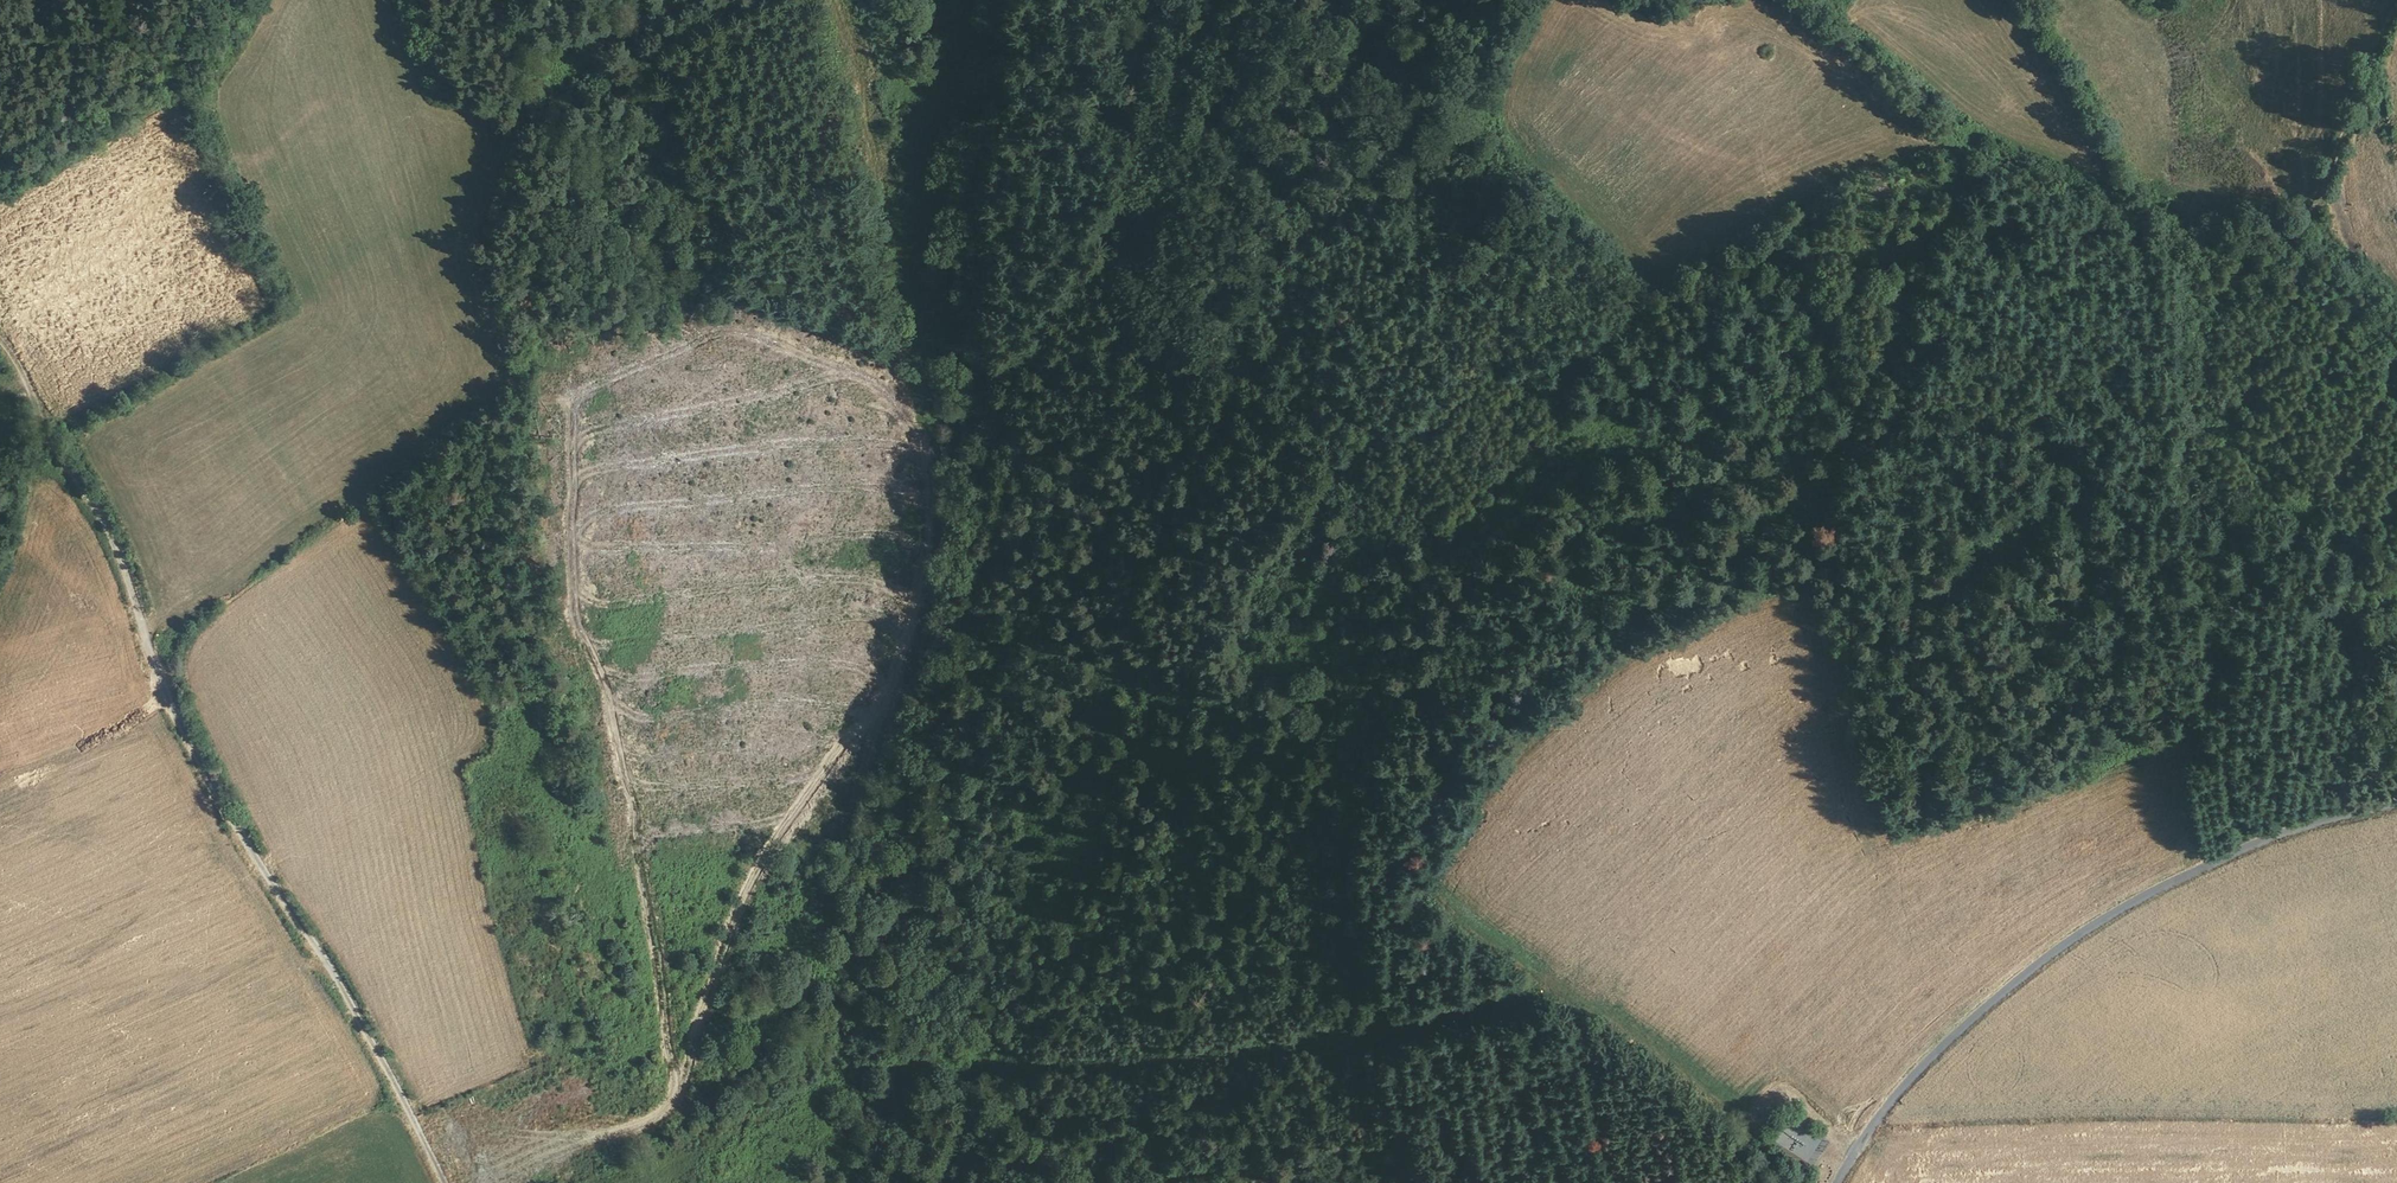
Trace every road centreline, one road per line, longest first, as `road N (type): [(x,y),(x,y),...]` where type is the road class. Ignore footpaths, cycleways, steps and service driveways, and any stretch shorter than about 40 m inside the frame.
road 1 (track): [(0,337),(28,382),(43,429),(102,517),(172,707),(276,890),(332,968),(445,1182)]
road 2 (unclassified): [(1838,1182),(1912,1073),(2018,974),(2209,862),(2396,802)]

